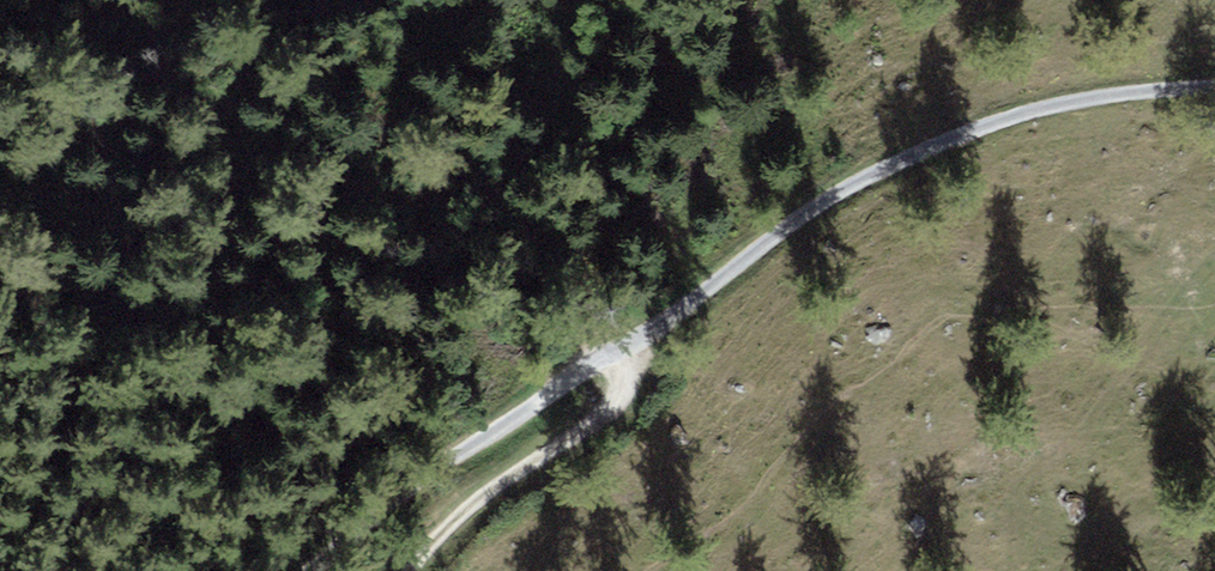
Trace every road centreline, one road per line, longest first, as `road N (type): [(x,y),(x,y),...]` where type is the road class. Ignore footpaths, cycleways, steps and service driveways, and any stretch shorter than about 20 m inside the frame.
road 1 (unclassified): [(1214,87),(1033,111),(856,182),(649,333),(407,488),(312,570)]
road 2 (track): [(413,570),(479,501),(623,401),(634,382),(625,347)]
road 3 (track): [(1214,258),(1081,440),(1015,506)]

